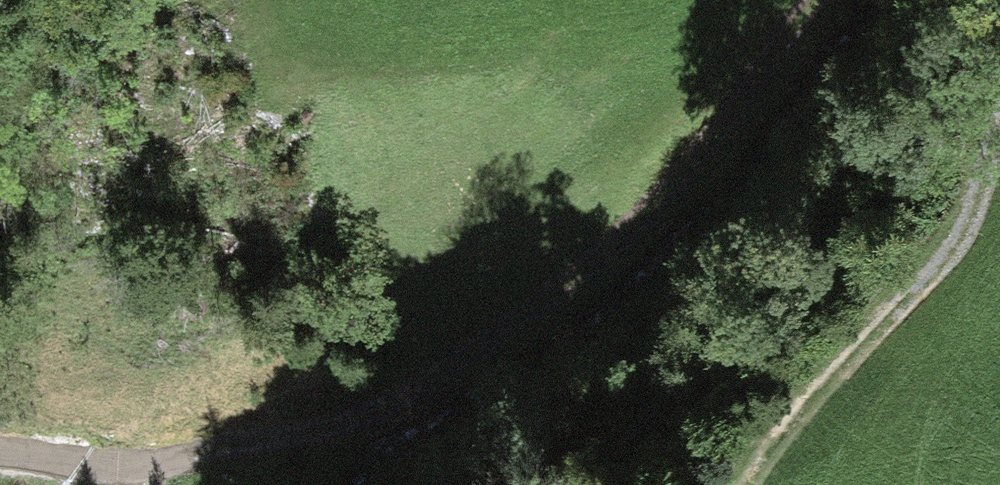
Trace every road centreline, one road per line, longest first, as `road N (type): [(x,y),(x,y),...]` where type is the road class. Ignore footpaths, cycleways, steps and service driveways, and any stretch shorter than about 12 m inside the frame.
road 1 (track): [(815,0),(694,160),(551,295),(369,418),(175,458),(141,484)]
road 2 (track): [(999,122),(957,242),(853,352),(755,484)]
road 3 (track): [(160,470),(0,456)]

